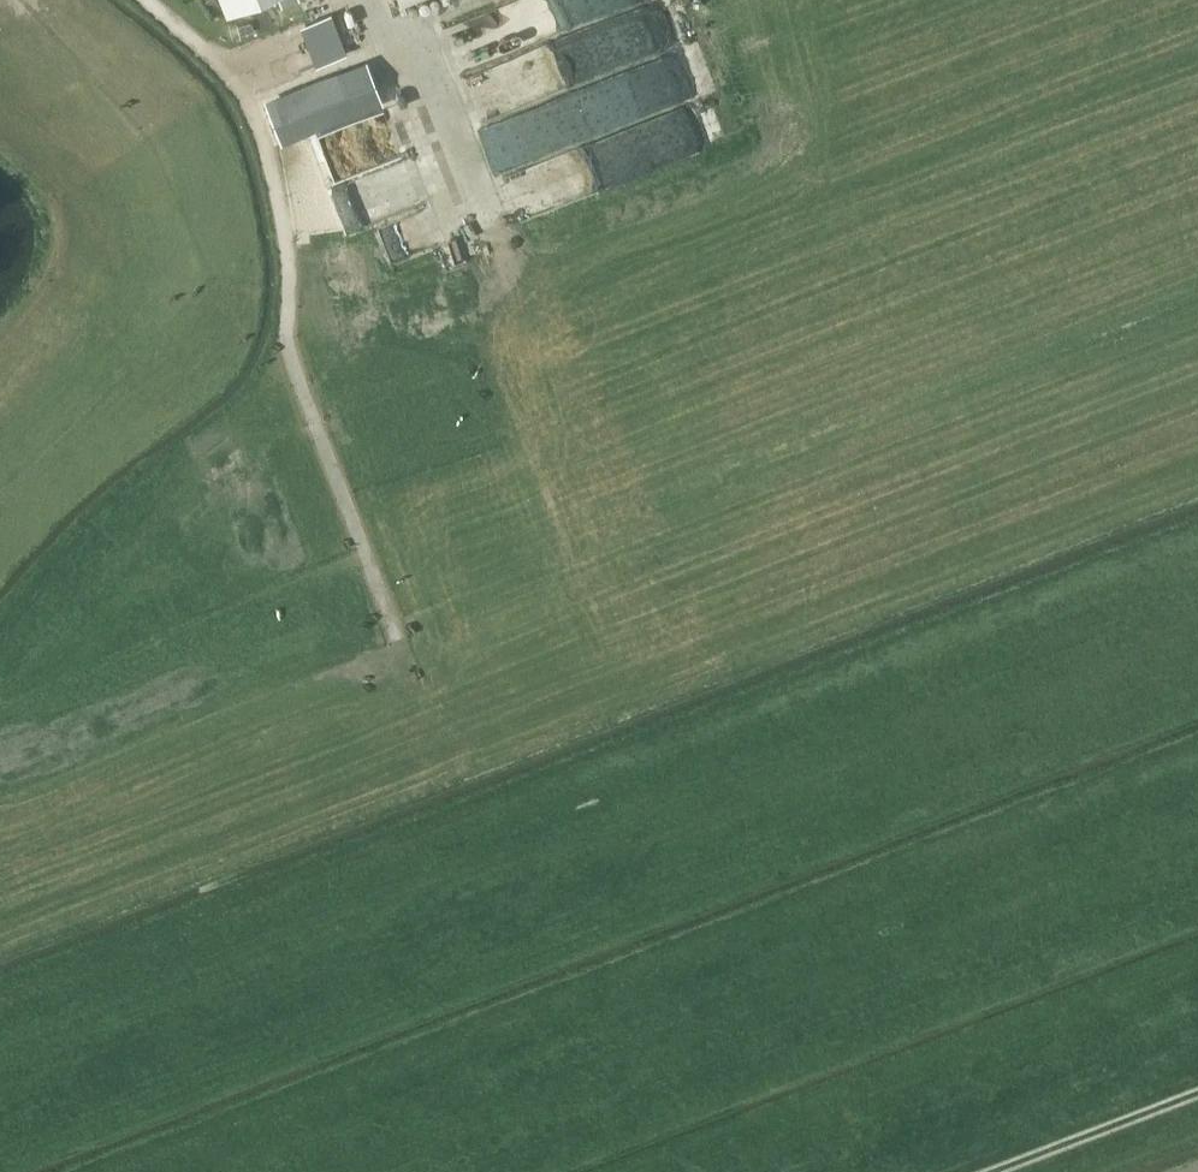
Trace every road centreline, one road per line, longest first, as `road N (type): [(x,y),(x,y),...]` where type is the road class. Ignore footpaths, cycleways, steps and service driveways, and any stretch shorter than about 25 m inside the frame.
road 1 (track): [(405,656),(296,352),(288,226),(256,119),(213,62),(144,0)]
road 2 (track): [(995,1171),(1197,1095)]

